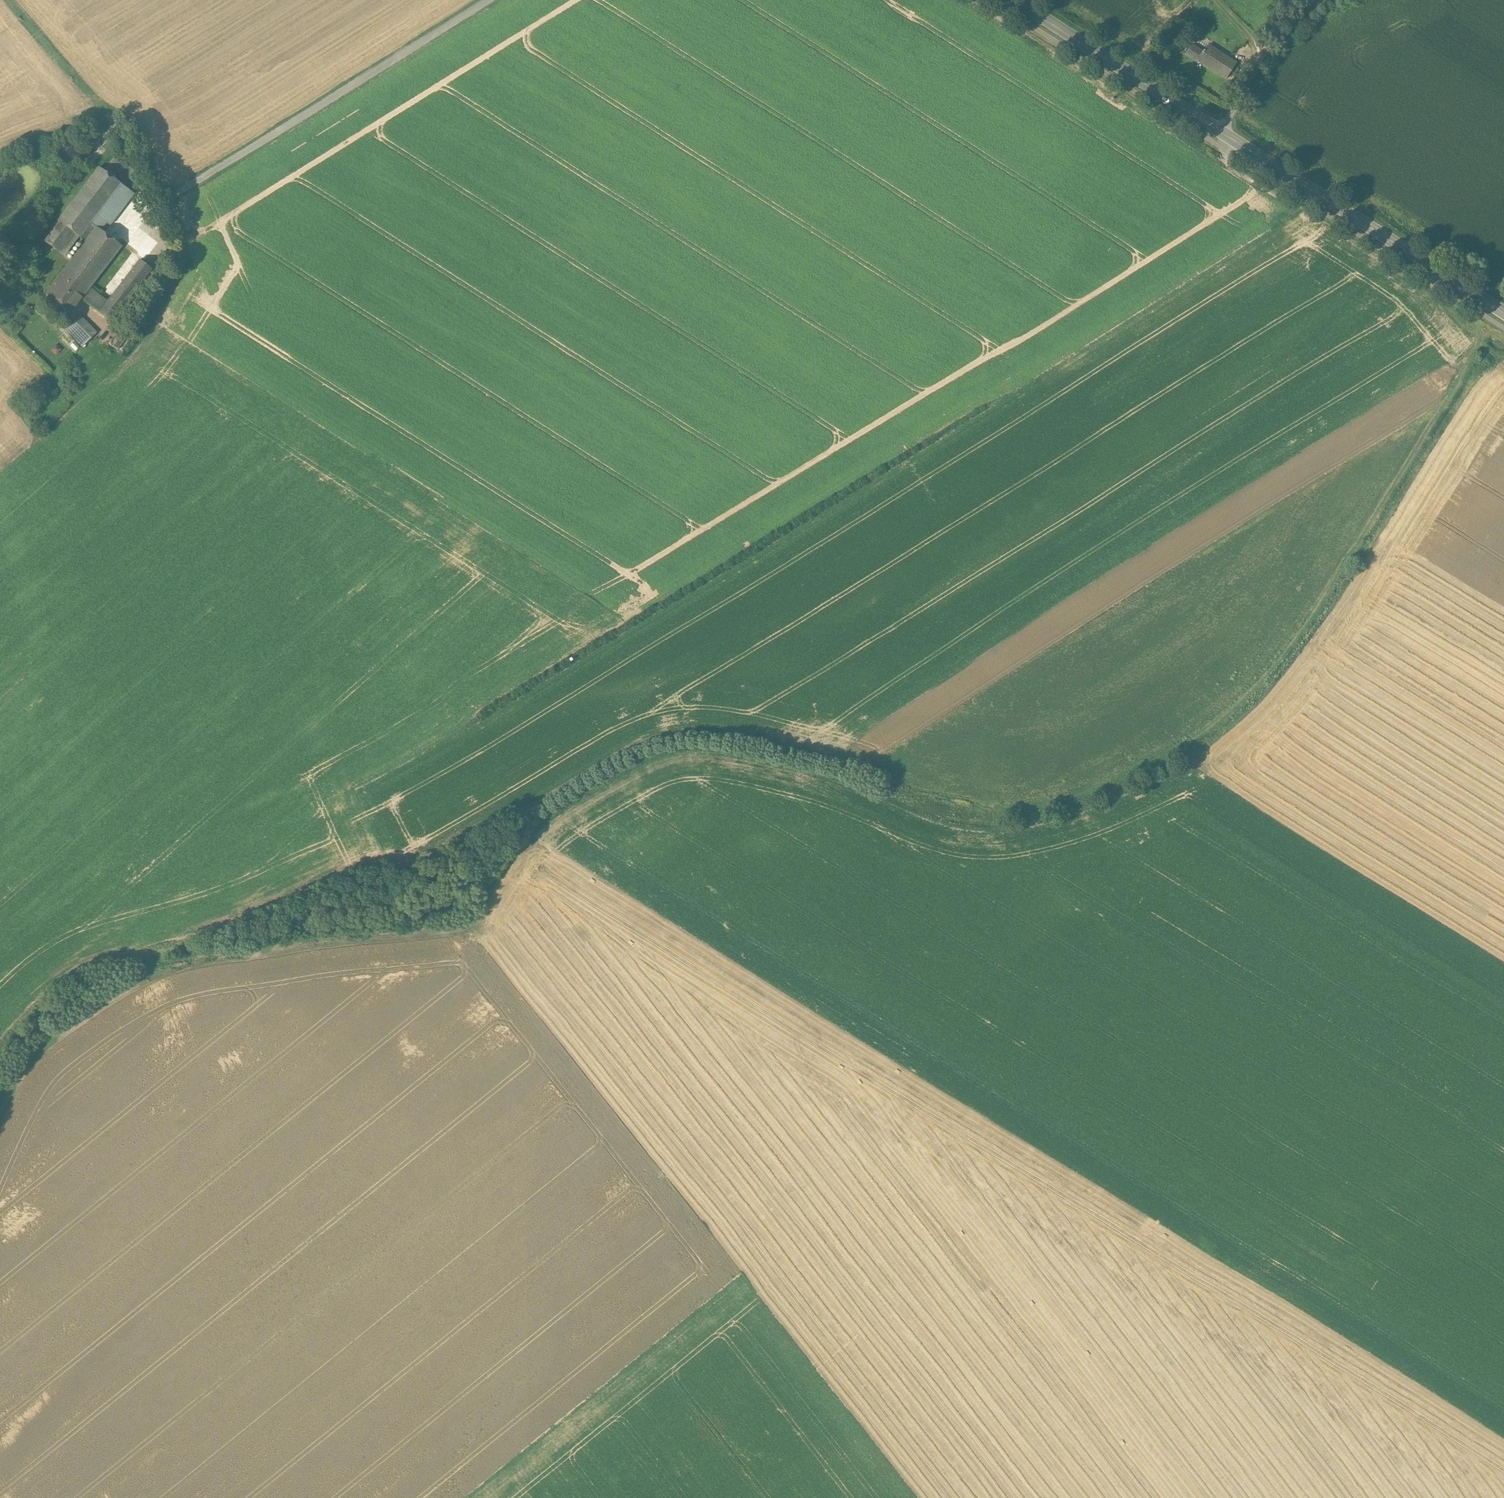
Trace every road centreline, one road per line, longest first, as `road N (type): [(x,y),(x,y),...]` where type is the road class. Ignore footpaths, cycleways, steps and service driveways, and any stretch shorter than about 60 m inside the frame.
road 1 (secondary): [(1503,311),(1015,0)]

